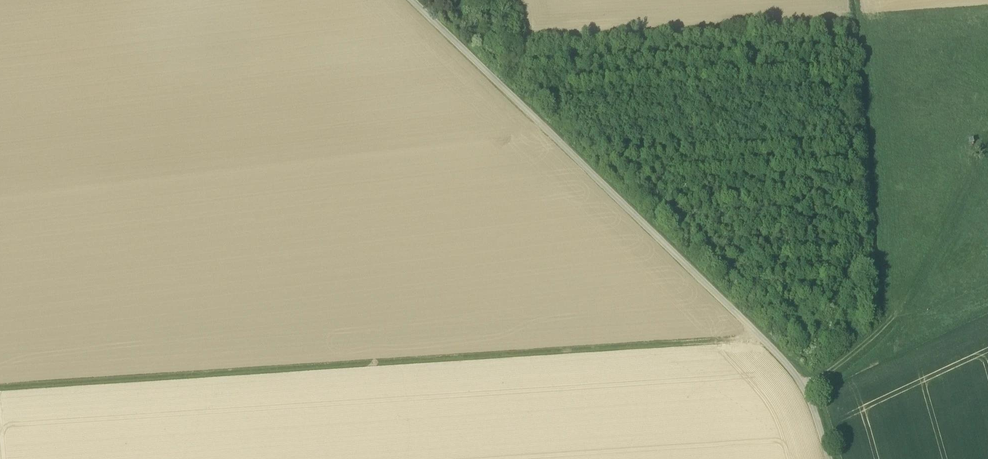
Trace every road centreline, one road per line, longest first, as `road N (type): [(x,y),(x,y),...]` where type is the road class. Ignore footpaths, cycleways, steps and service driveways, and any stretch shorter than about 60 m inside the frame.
road 1 (track): [(753,328),(0,387)]
road 2 (unclassified): [(411,0),(782,354),(807,389),(828,458)]
road 3 (track): [(807,389),(899,311),(950,214)]

